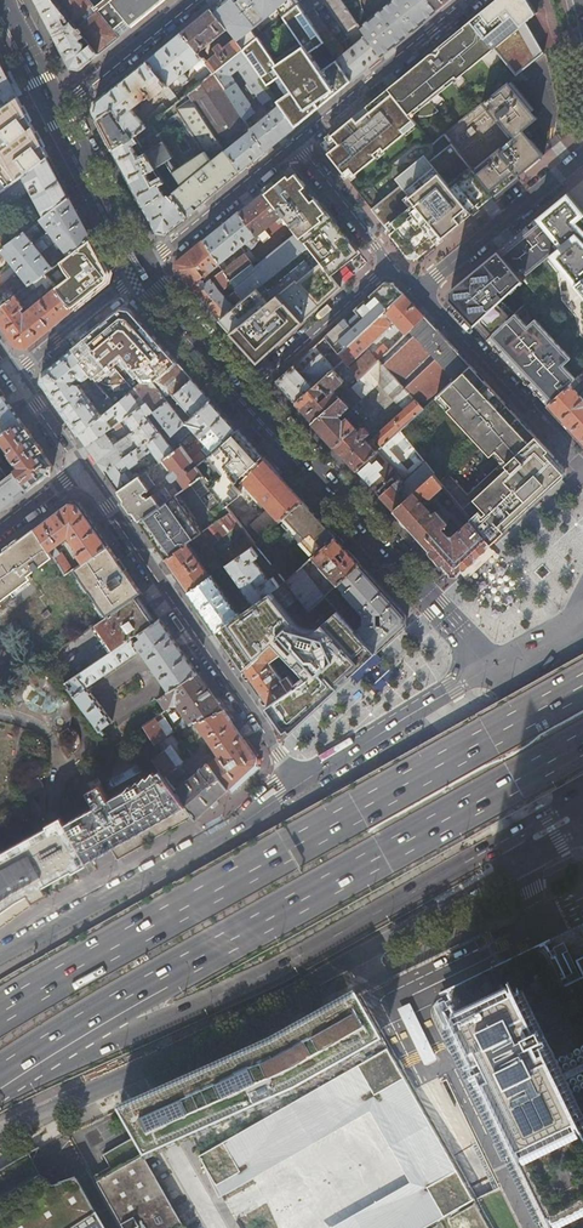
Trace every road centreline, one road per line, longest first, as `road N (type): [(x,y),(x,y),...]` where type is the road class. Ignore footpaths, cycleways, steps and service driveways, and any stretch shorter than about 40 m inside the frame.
road 1 (trunk): [(0,1081),(582,742)]
road 2 (trunk): [(582,685),(0,1014)]
road 3 (residential): [(0,1129),(241,1015),(495,878),(519,836)]
road 4 (trunk): [(0,1083),(244,984),(519,836)]
road 5 (residential): [(292,786),(264,731),(79,468)]
road 6 (primary): [(246,391),(486,673)]
road 7 (secondary): [(292,786),(194,851),(0,957)]
road 8 (residential): [(293,148),(474,0)]
road 9 (secondary): [(486,673),(292,786)]
road 10 (residential): [(569,452),(421,292)]
road 11 (residential): [(421,292),(582,158)]
road 12 (residential): [(143,270),(293,148)]
road 13 (residential): [(388,265),(246,391)]
road 14 (primary): [(57,109),(143,270)]
road 15 (residential): [(195,0),(57,109)]
road 16 (residential): [(13,373),(143,270)]
road 17 (primary): [(486,673),(582,801)]
road 18 (primary): [(143,270),(246,391)]
road 19 (residential): [(293,148),(388,265)]
road 20 (primary): [(0,1),(57,109)]

